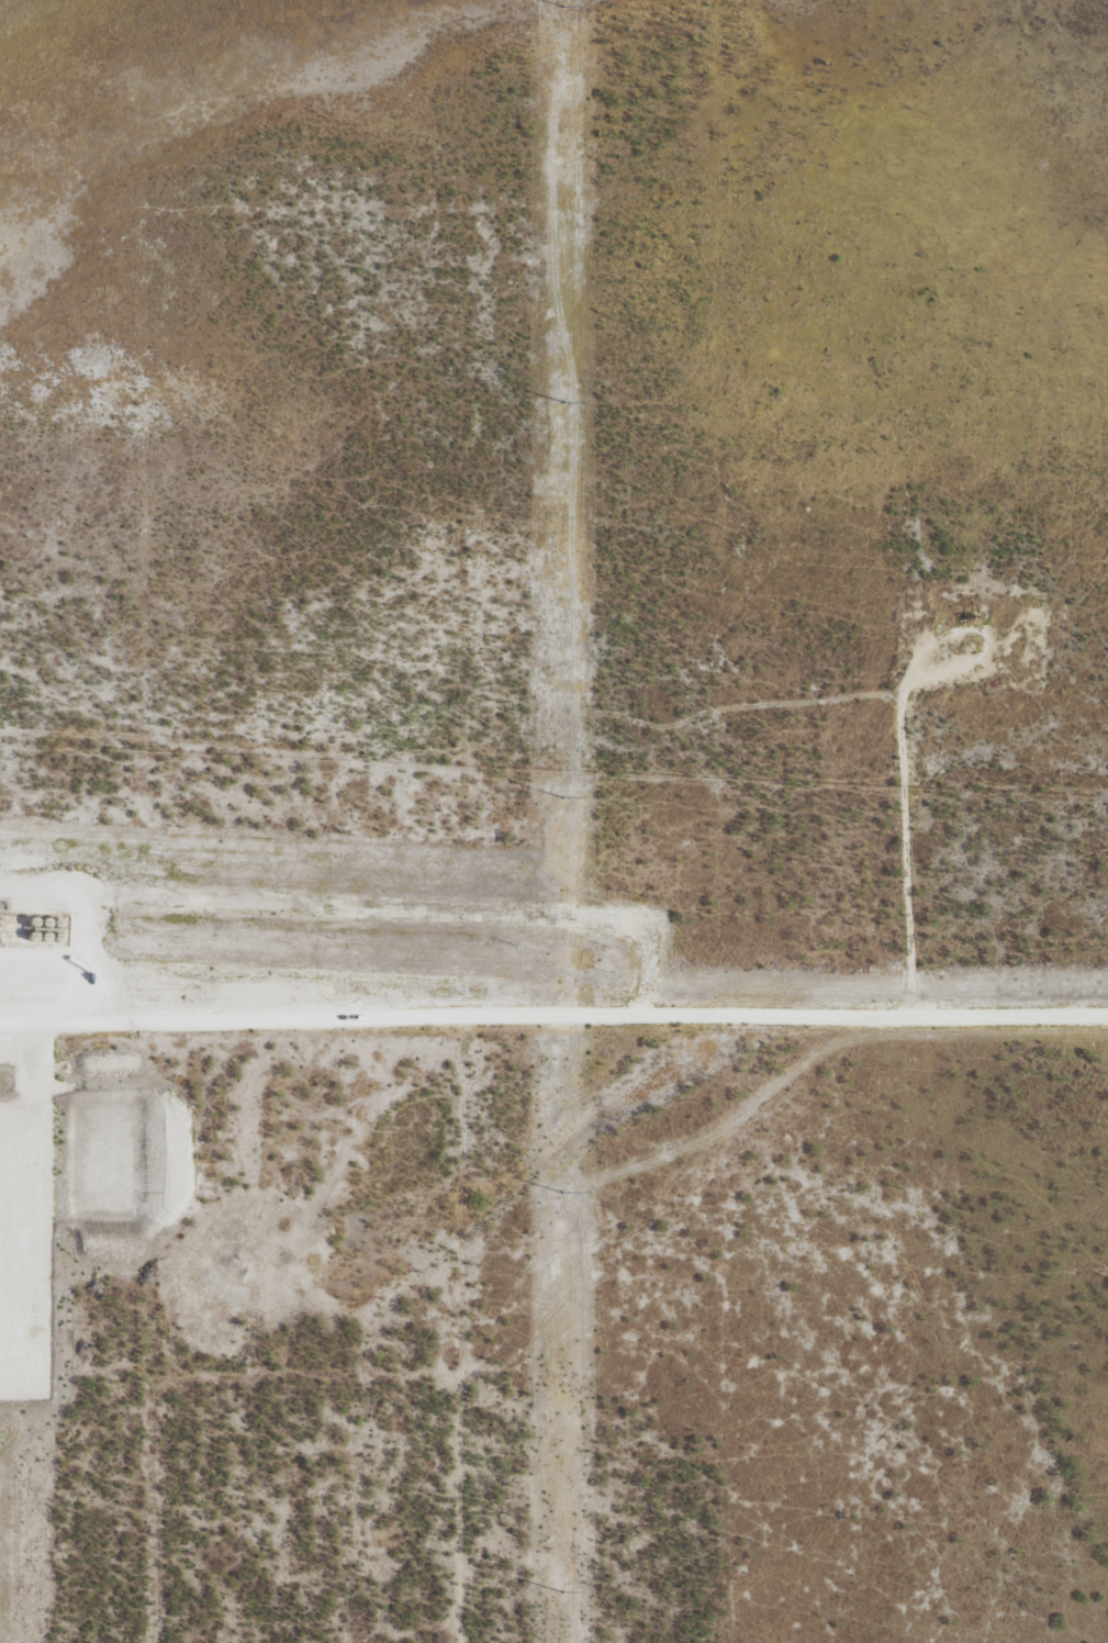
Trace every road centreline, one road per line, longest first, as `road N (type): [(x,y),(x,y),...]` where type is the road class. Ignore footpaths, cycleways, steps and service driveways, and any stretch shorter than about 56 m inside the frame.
road 1 (track): [(594,1025),(0,1028)]

